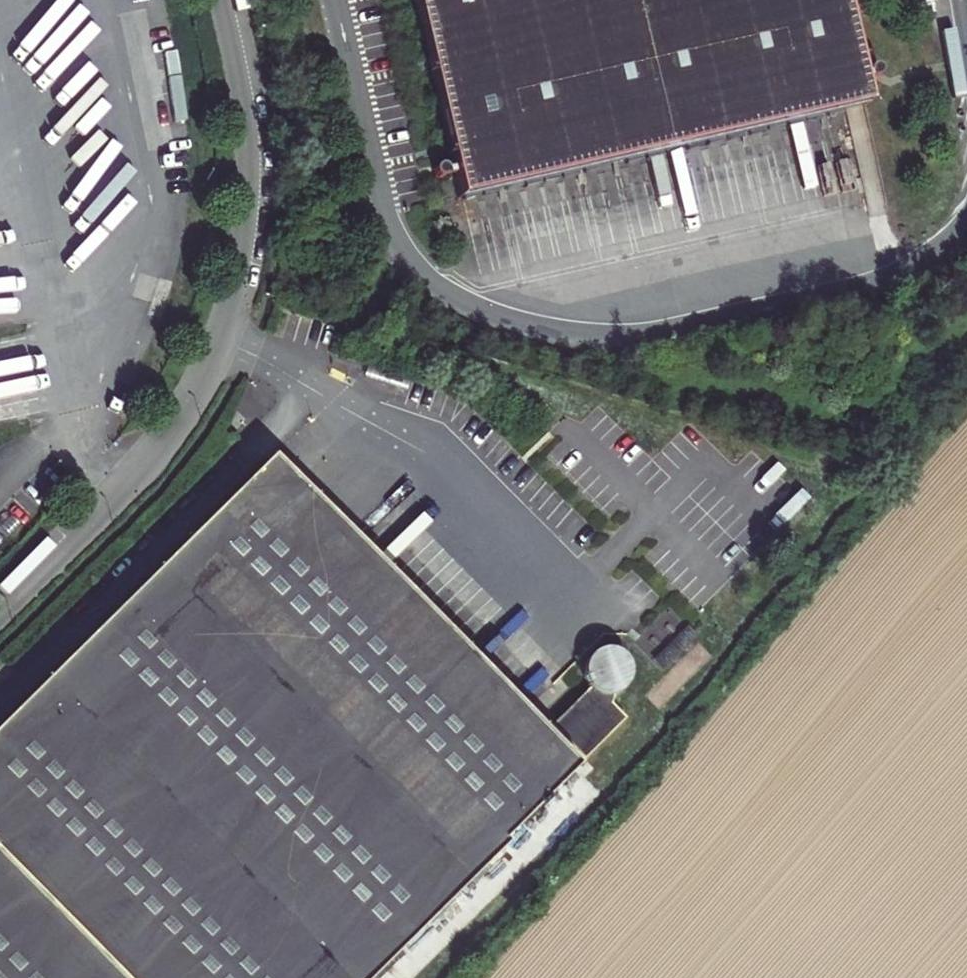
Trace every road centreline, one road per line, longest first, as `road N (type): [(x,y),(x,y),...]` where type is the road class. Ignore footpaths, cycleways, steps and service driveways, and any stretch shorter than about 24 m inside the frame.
road 1 (unclassified): [(0,614),(140,470),(219,330),(237,267),(248,166),(221,0)]

